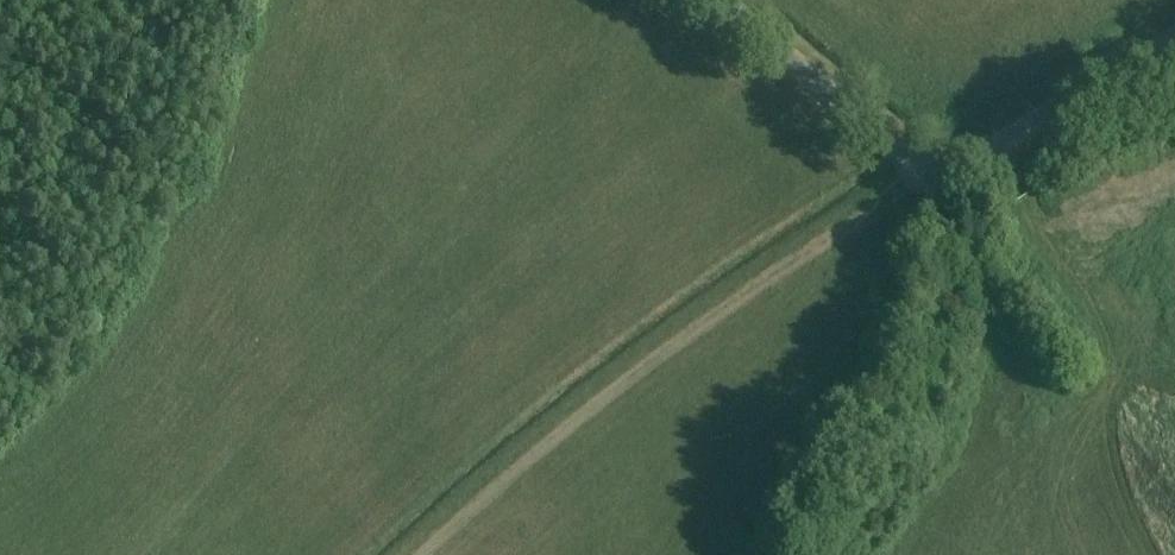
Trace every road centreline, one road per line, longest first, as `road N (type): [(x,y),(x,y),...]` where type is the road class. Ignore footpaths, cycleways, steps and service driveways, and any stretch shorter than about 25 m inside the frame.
road 1 (unclassified): [(916,167),(959,167),(1174,41)]
road 2 (unclassified): [(916,167),(717,0)]

